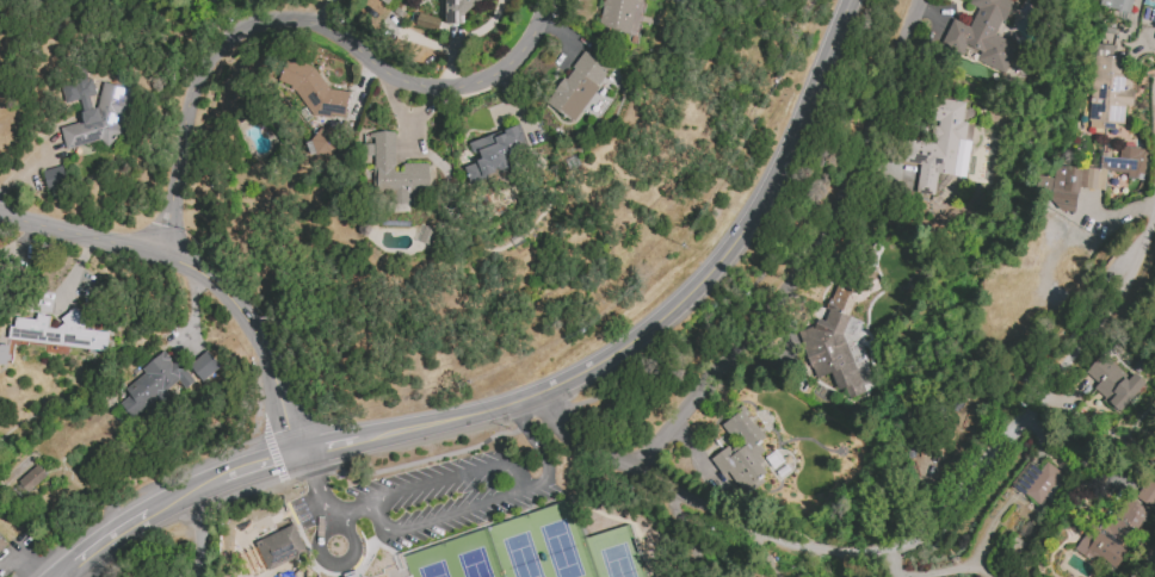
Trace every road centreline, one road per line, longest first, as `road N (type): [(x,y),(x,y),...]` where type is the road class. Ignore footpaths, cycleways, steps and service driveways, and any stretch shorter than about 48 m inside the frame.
road 1 (secondary): [(844,0),(767,187),(709,271),(654,327),(581,374),(515,404),(354,439)]
road 2 (residential): [(542,393),(566,434),(611,461),(637,455),(667,434),(788,283),(846,193),(922,0)]
road 3 (residential): [(161,250),(181,128),(218,39),(278,14),(307,19),(407,82),(447,88),(509,69),(543,0)]
road 4 (residential): [(296,449),(258,333),(203,273),(161,250),(0,217)]

